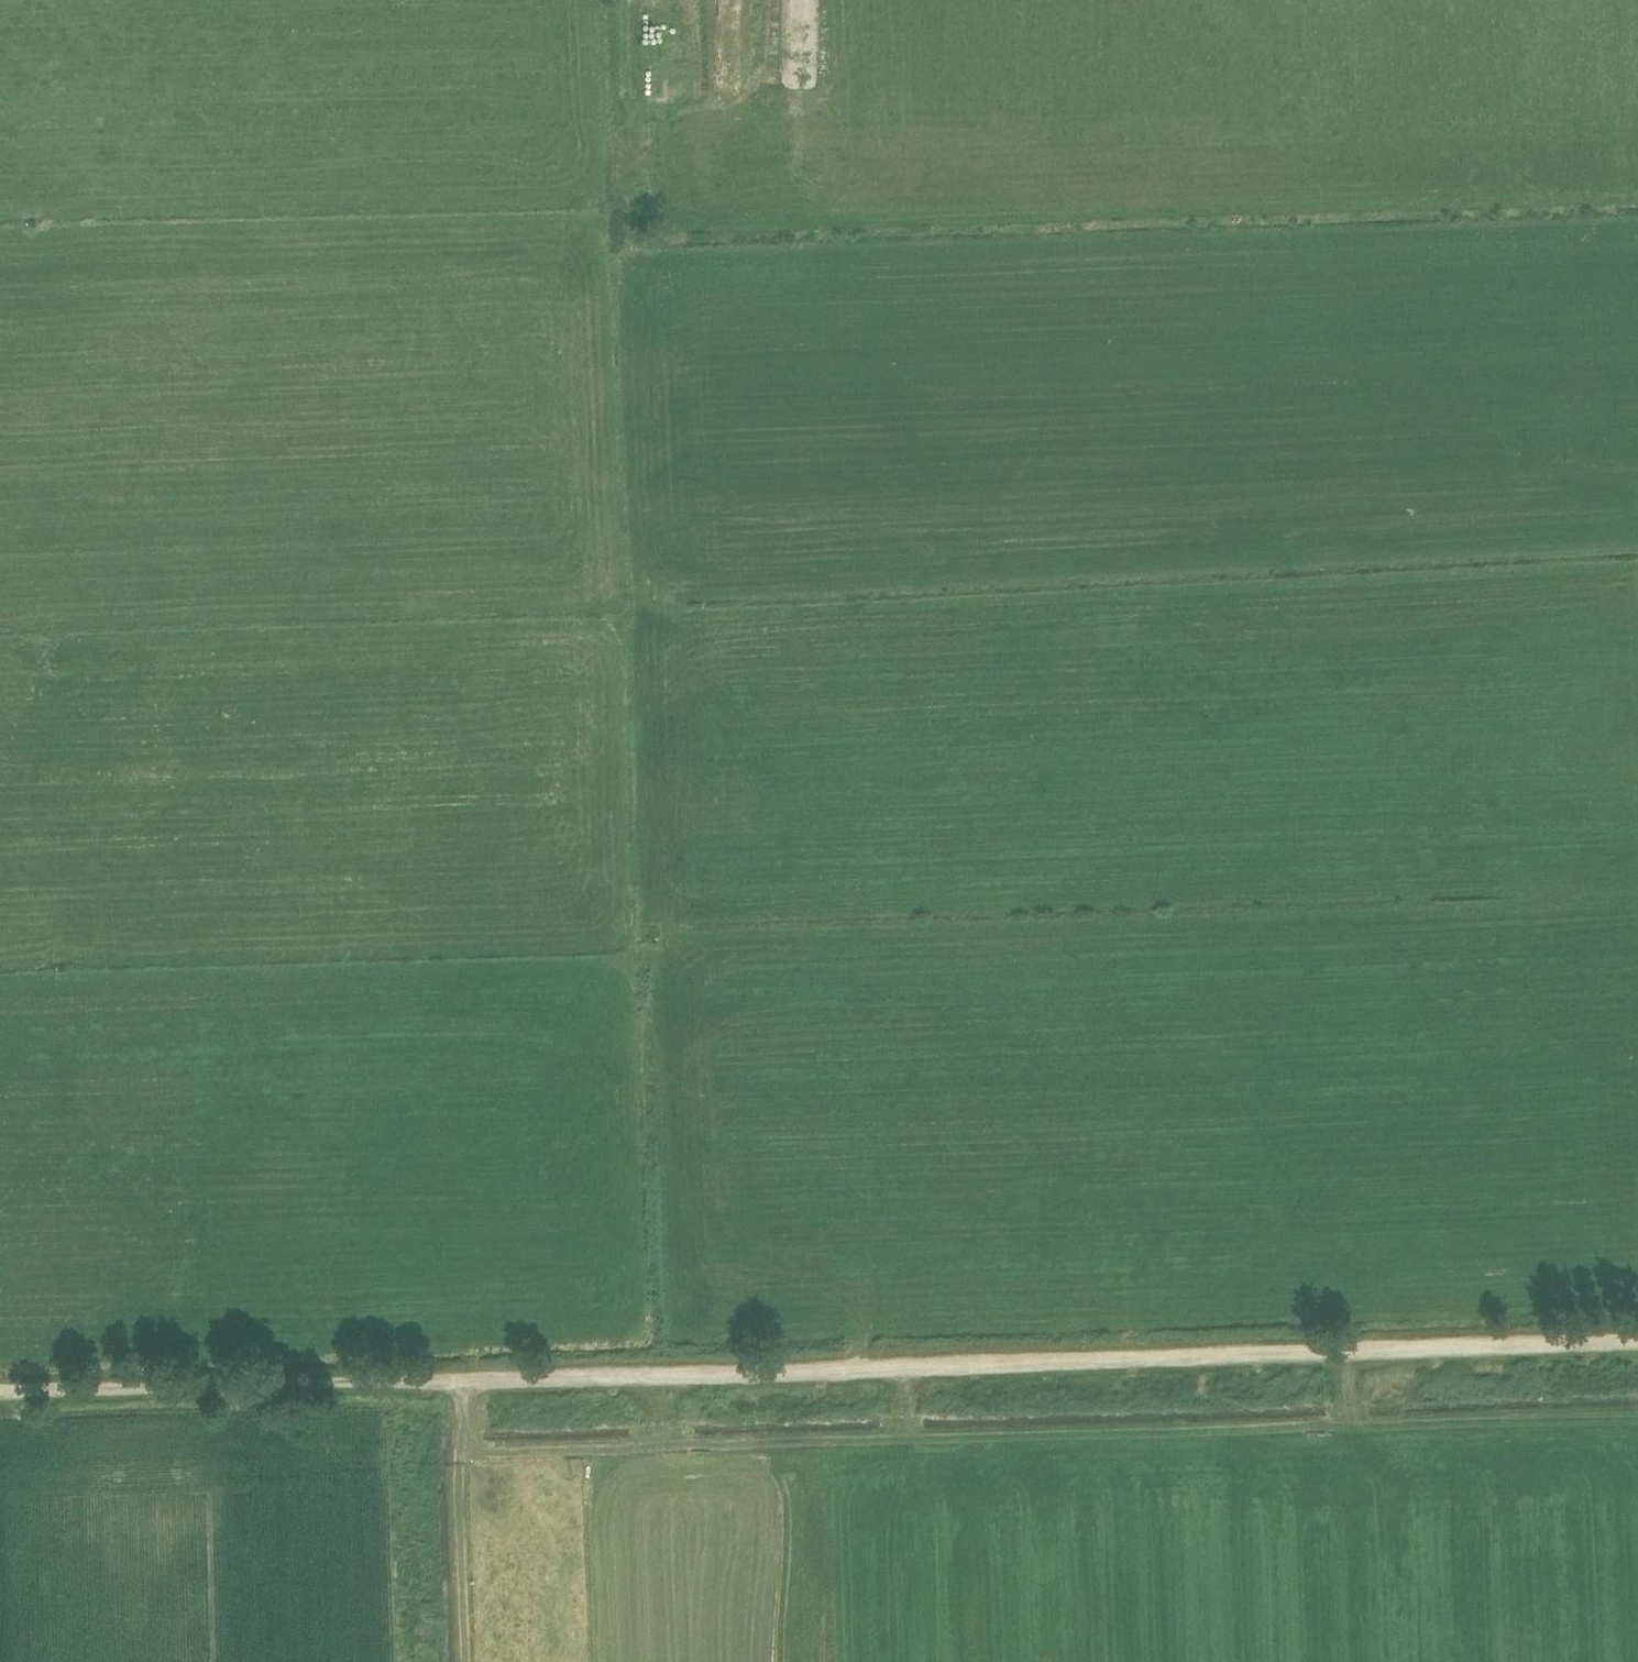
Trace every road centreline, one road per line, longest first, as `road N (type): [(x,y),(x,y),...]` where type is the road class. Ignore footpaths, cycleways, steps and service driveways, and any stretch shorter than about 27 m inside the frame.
road 1 (track): [(0,1396),(1637,1343)]

